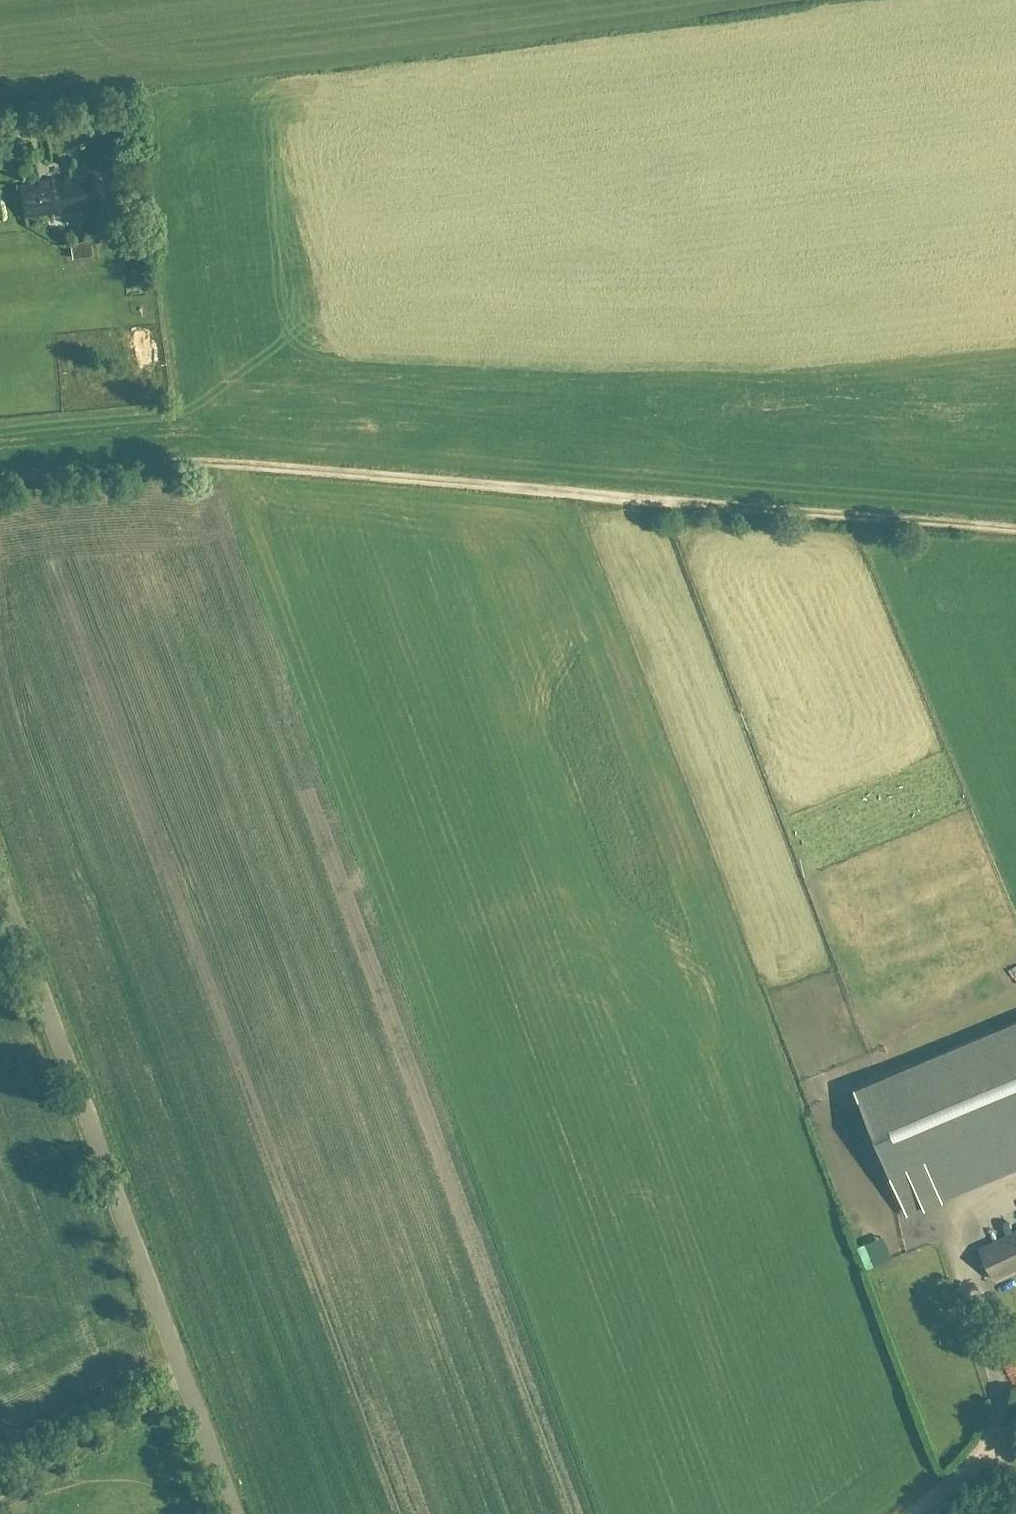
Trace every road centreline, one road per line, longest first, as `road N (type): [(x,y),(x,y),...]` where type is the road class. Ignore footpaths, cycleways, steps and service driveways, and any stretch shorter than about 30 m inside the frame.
road 1 (track): [(1015,529),(183,463),(0,481)]
road 2 (unclassified): [(232,1513),(0,884)]
road 3 (track): [(914,1513),(966,1474),(987,1449),(997,1413),(956,1268)]

